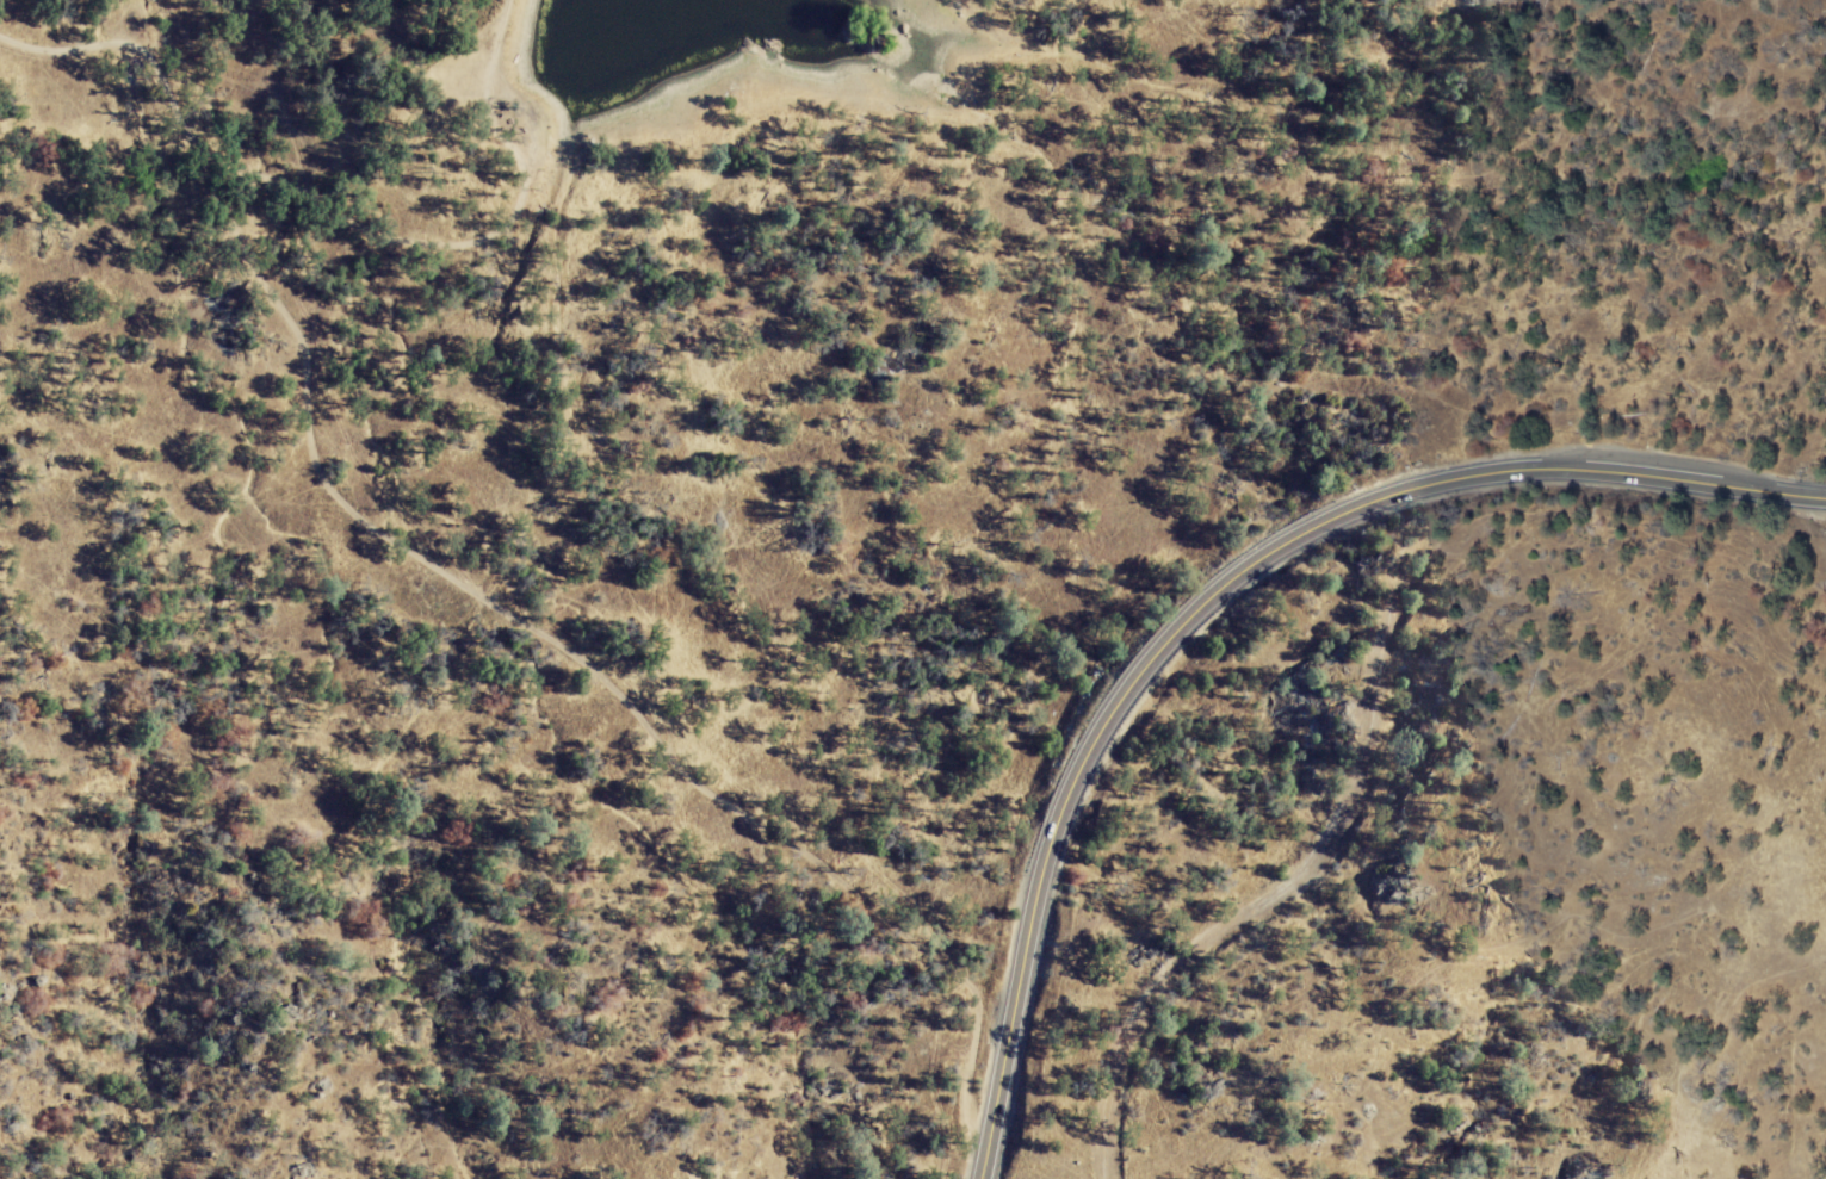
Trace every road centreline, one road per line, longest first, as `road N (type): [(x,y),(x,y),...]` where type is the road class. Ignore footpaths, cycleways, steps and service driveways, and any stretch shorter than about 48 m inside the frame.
road 1 (track): [(0,45),(123,85),(307,345),(323,476),(359,520),(601,674),(695,783),(827,867),(971,983),(982,1007),(1017,1013)]
road 2 (tertiary): [(987,1178),(1058,829),(1122,701),(1203,608),(1311,532),(1358,510),(1514,471),(1599,470),(1825,498)]

